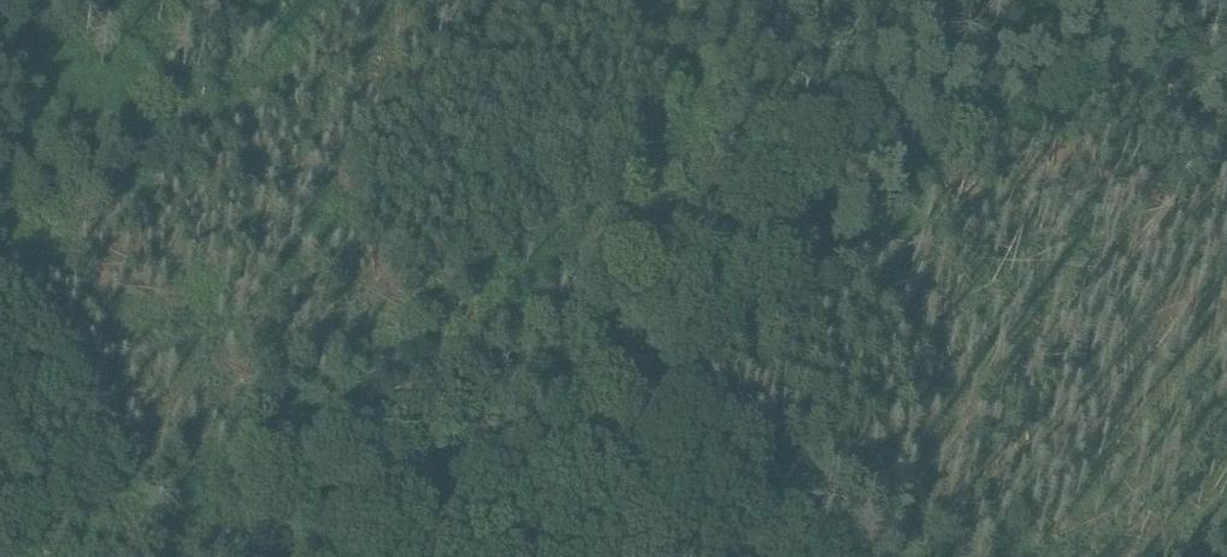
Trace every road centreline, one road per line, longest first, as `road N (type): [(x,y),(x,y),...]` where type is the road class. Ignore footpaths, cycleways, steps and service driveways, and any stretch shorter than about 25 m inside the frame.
road 1 (track): [(295,556),(1226,29)]
road 2 (track): [(1226,345),(1184,556)]

